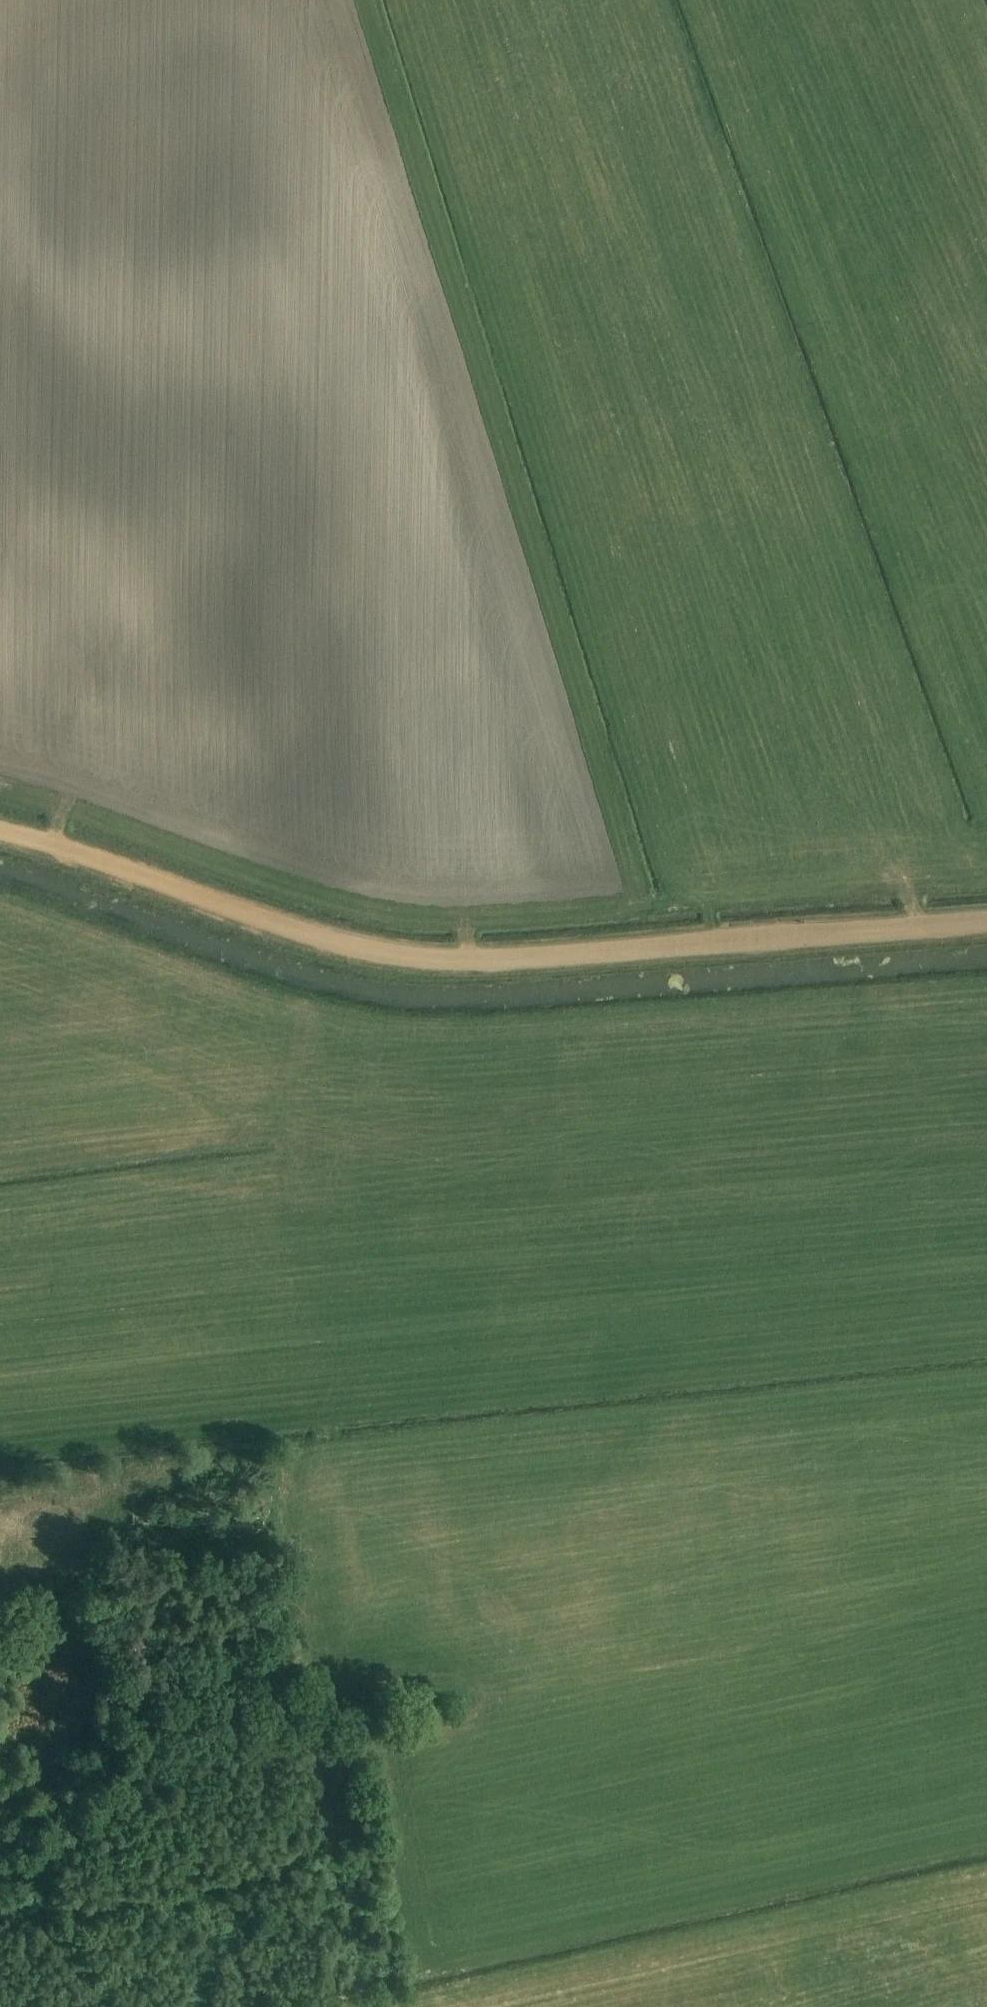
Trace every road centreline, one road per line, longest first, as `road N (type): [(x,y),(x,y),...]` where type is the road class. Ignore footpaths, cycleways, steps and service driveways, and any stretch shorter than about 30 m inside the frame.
road 1 (track): [(0,831),(330,940),(428,961),(986,919)]

